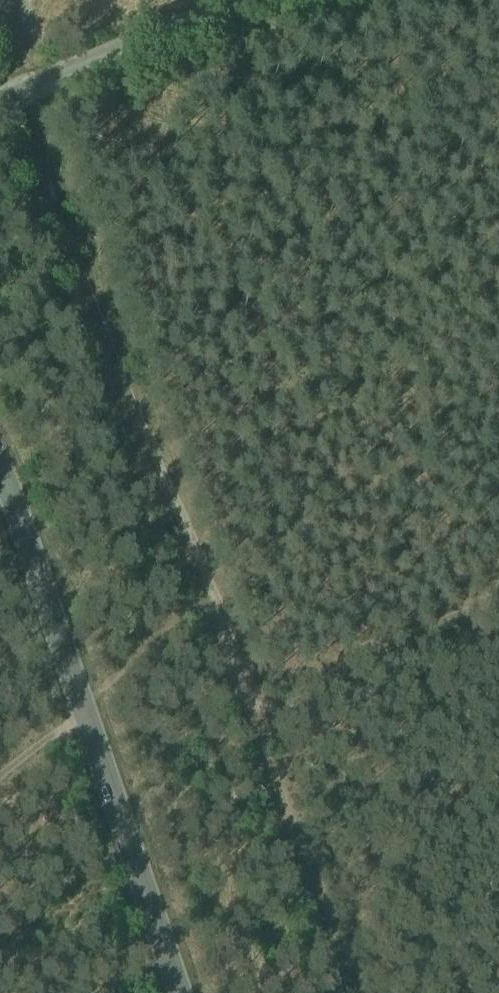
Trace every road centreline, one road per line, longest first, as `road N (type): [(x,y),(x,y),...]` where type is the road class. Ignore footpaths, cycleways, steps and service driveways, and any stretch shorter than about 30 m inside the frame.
road 1 (track): [(63,194),(262,720),(355,992)]
road 2 (unclassified): [(0,473),(179,992)]
road 3 (track): [(211,600),(0,778)]
road 4 (unclassified): [(0,92),(245,0)]
road 5 (track): [(0,18),(63,194)]

